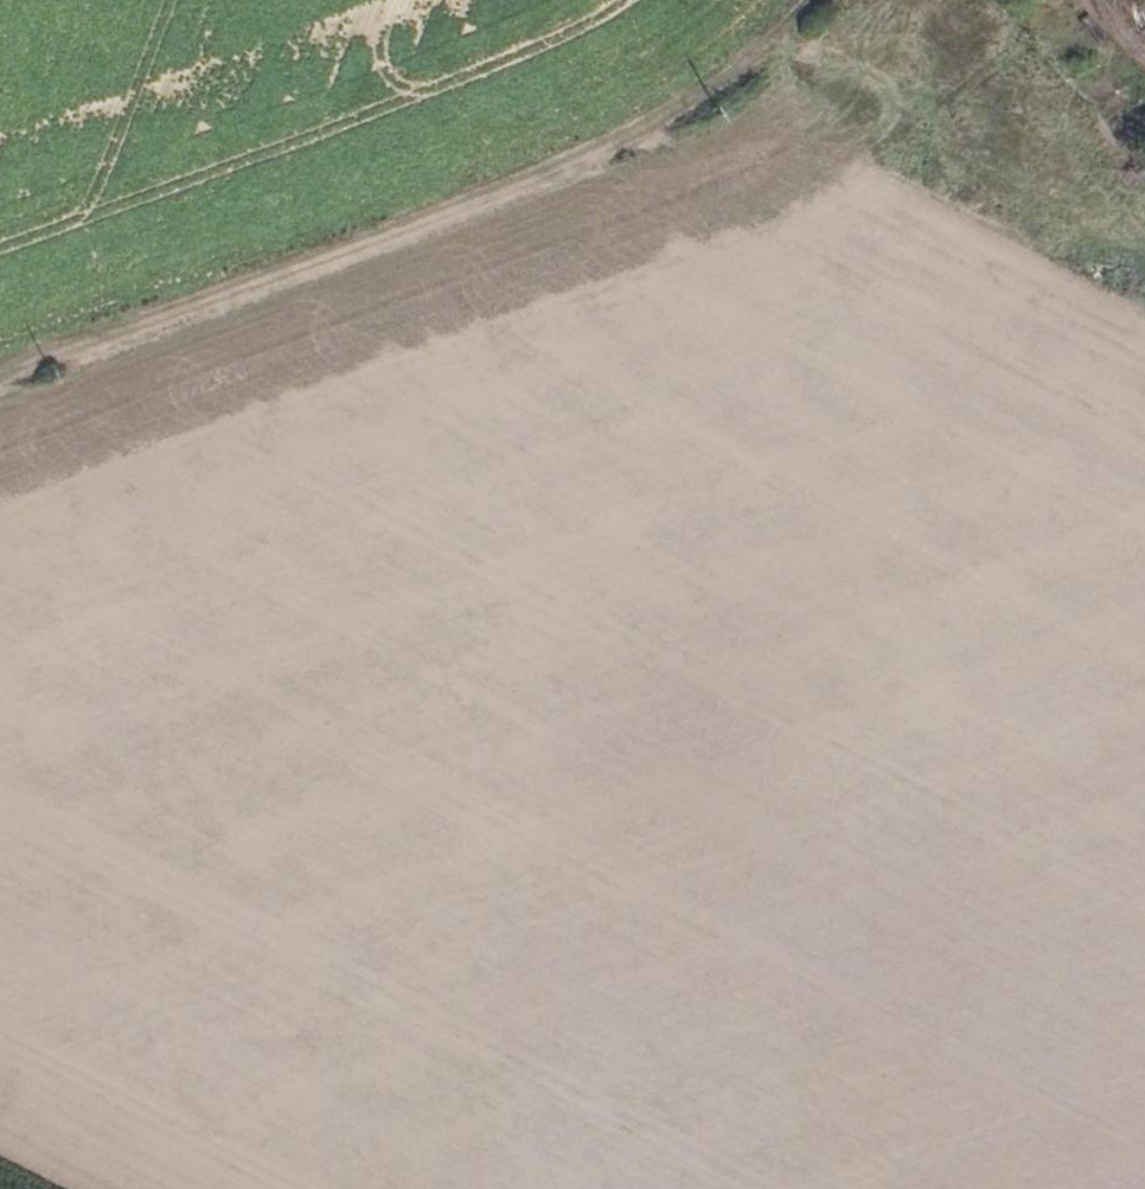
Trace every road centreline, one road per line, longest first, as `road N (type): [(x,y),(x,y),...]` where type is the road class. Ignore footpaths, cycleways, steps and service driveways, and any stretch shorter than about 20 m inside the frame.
road 1 (track): [(0,361),(675,115),(794,0)]

